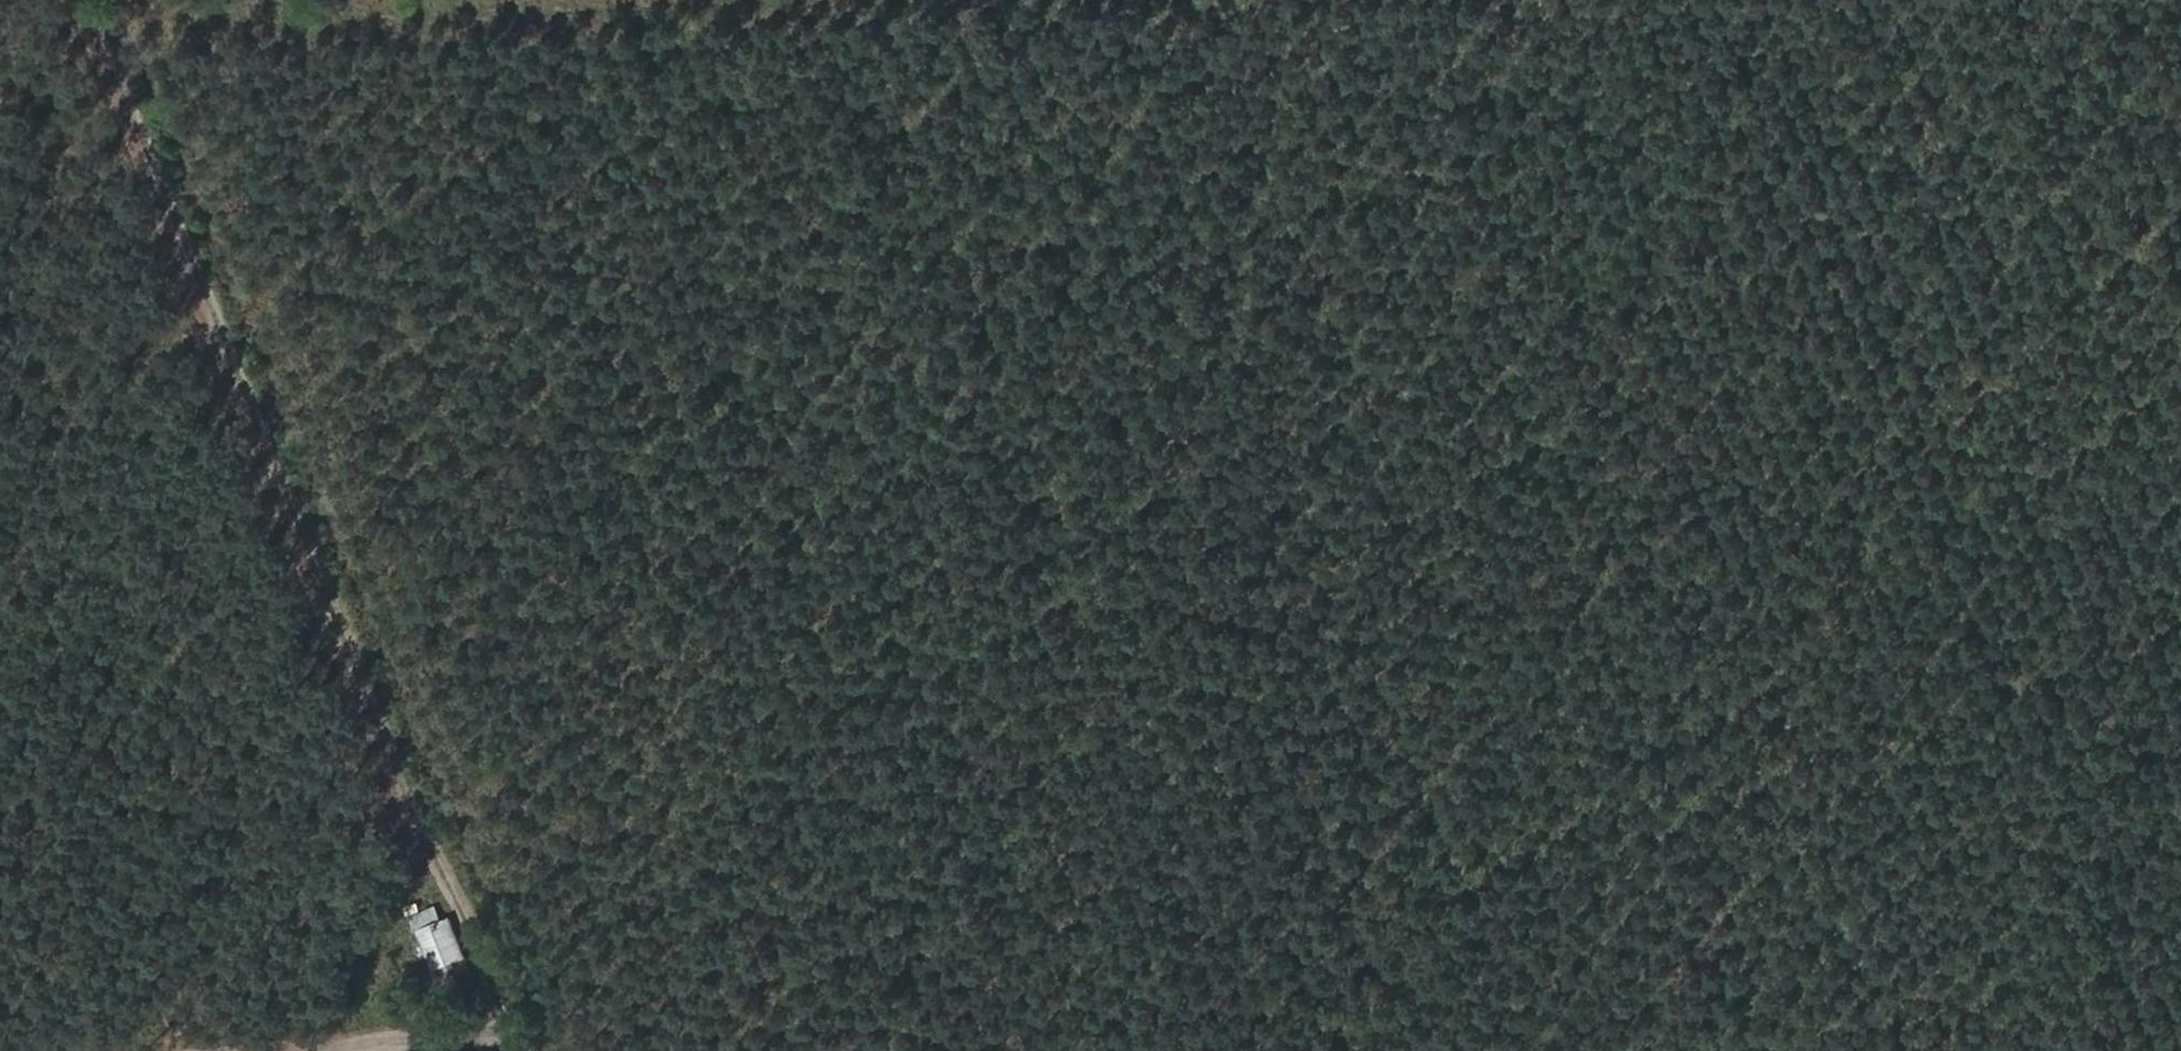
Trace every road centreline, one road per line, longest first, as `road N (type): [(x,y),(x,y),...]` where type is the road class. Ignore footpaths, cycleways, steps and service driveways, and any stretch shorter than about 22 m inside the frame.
road 1 (track): [(83,0),(514,1050)]

